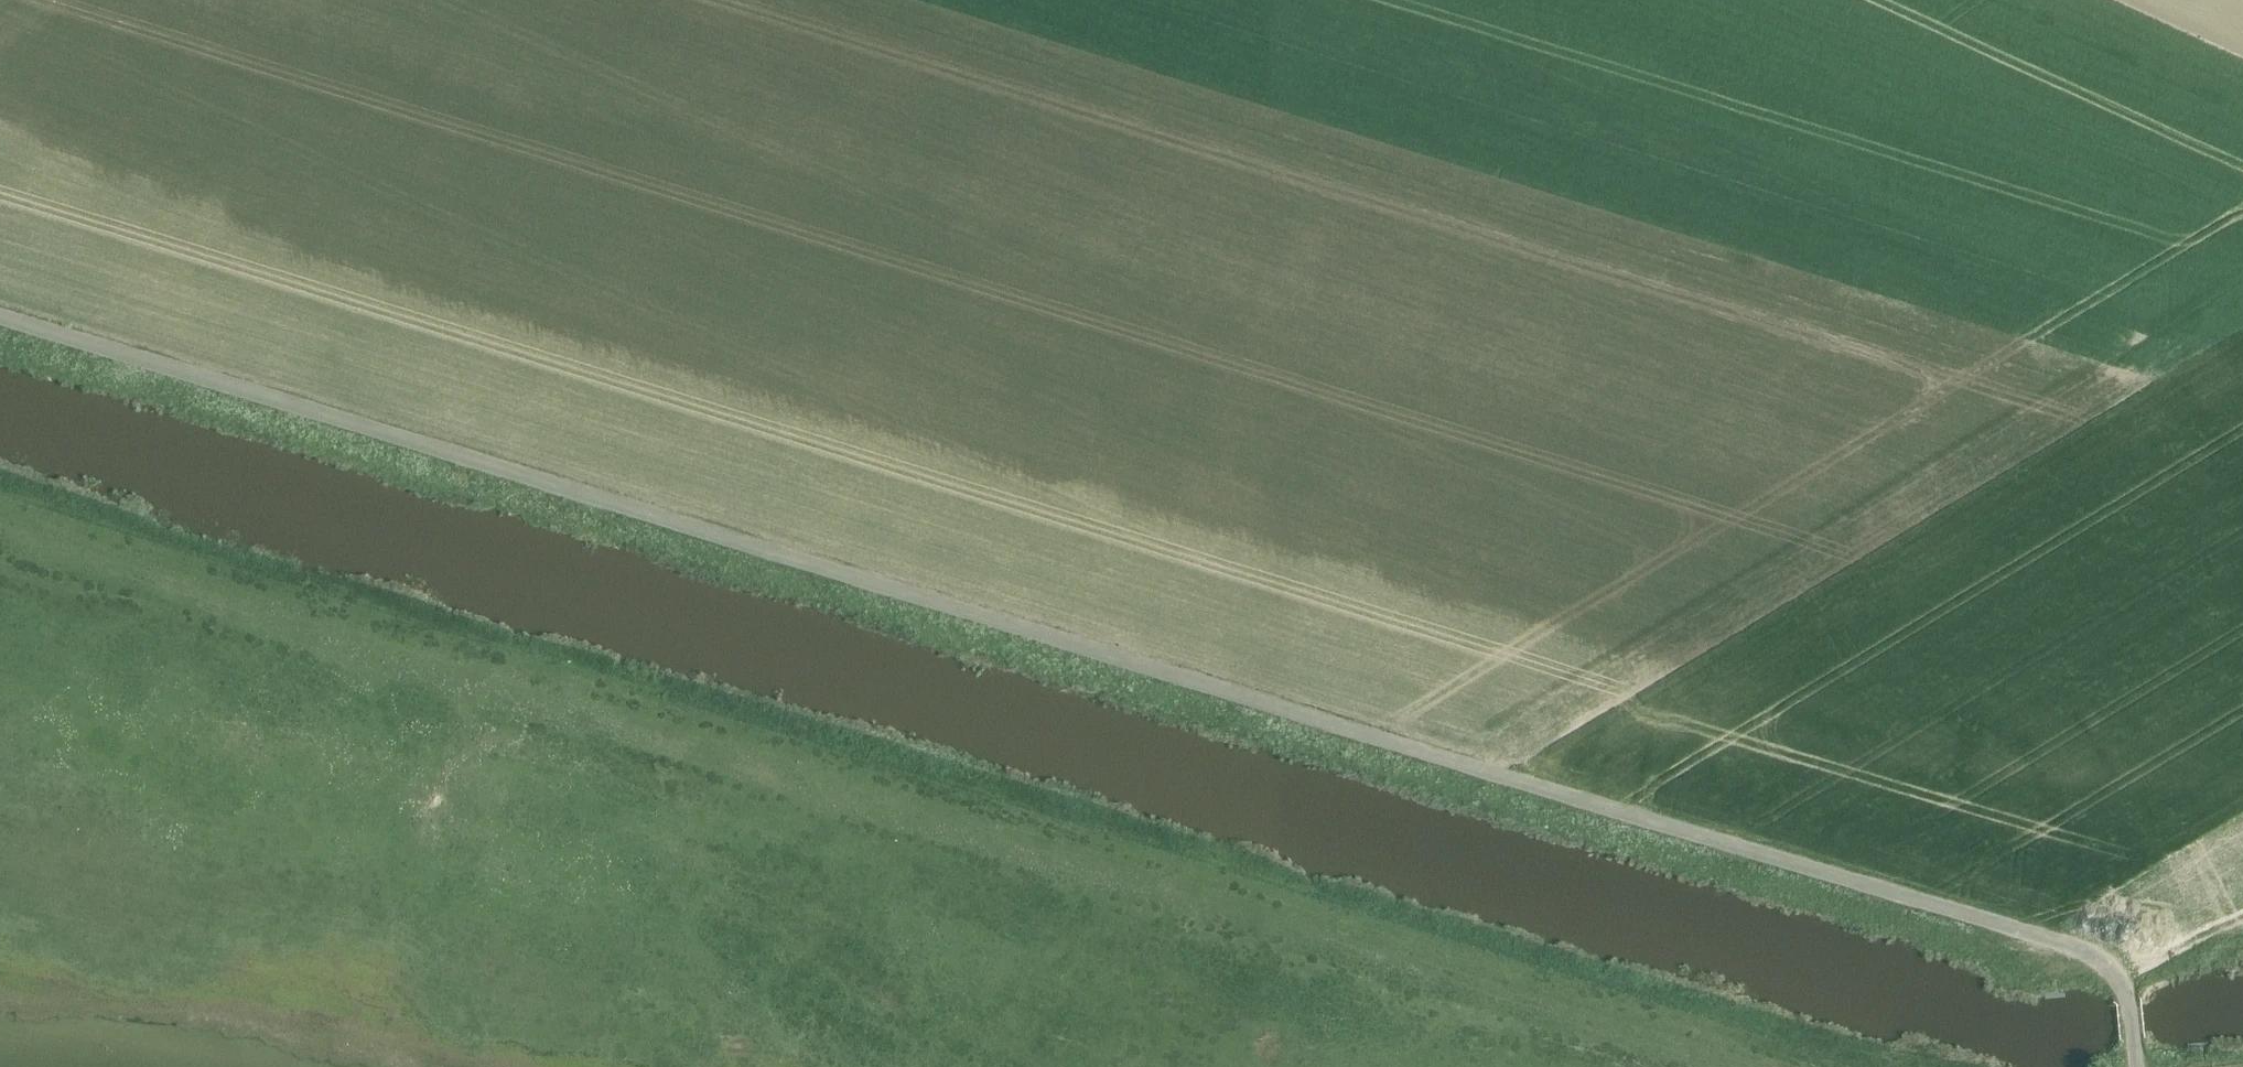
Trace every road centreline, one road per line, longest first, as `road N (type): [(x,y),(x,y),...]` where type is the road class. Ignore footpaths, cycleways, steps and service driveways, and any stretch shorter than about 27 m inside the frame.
road 1 (unclassified): [(0,317),(1301,720),(2061,941),(2122,980),(2136,1066)]

